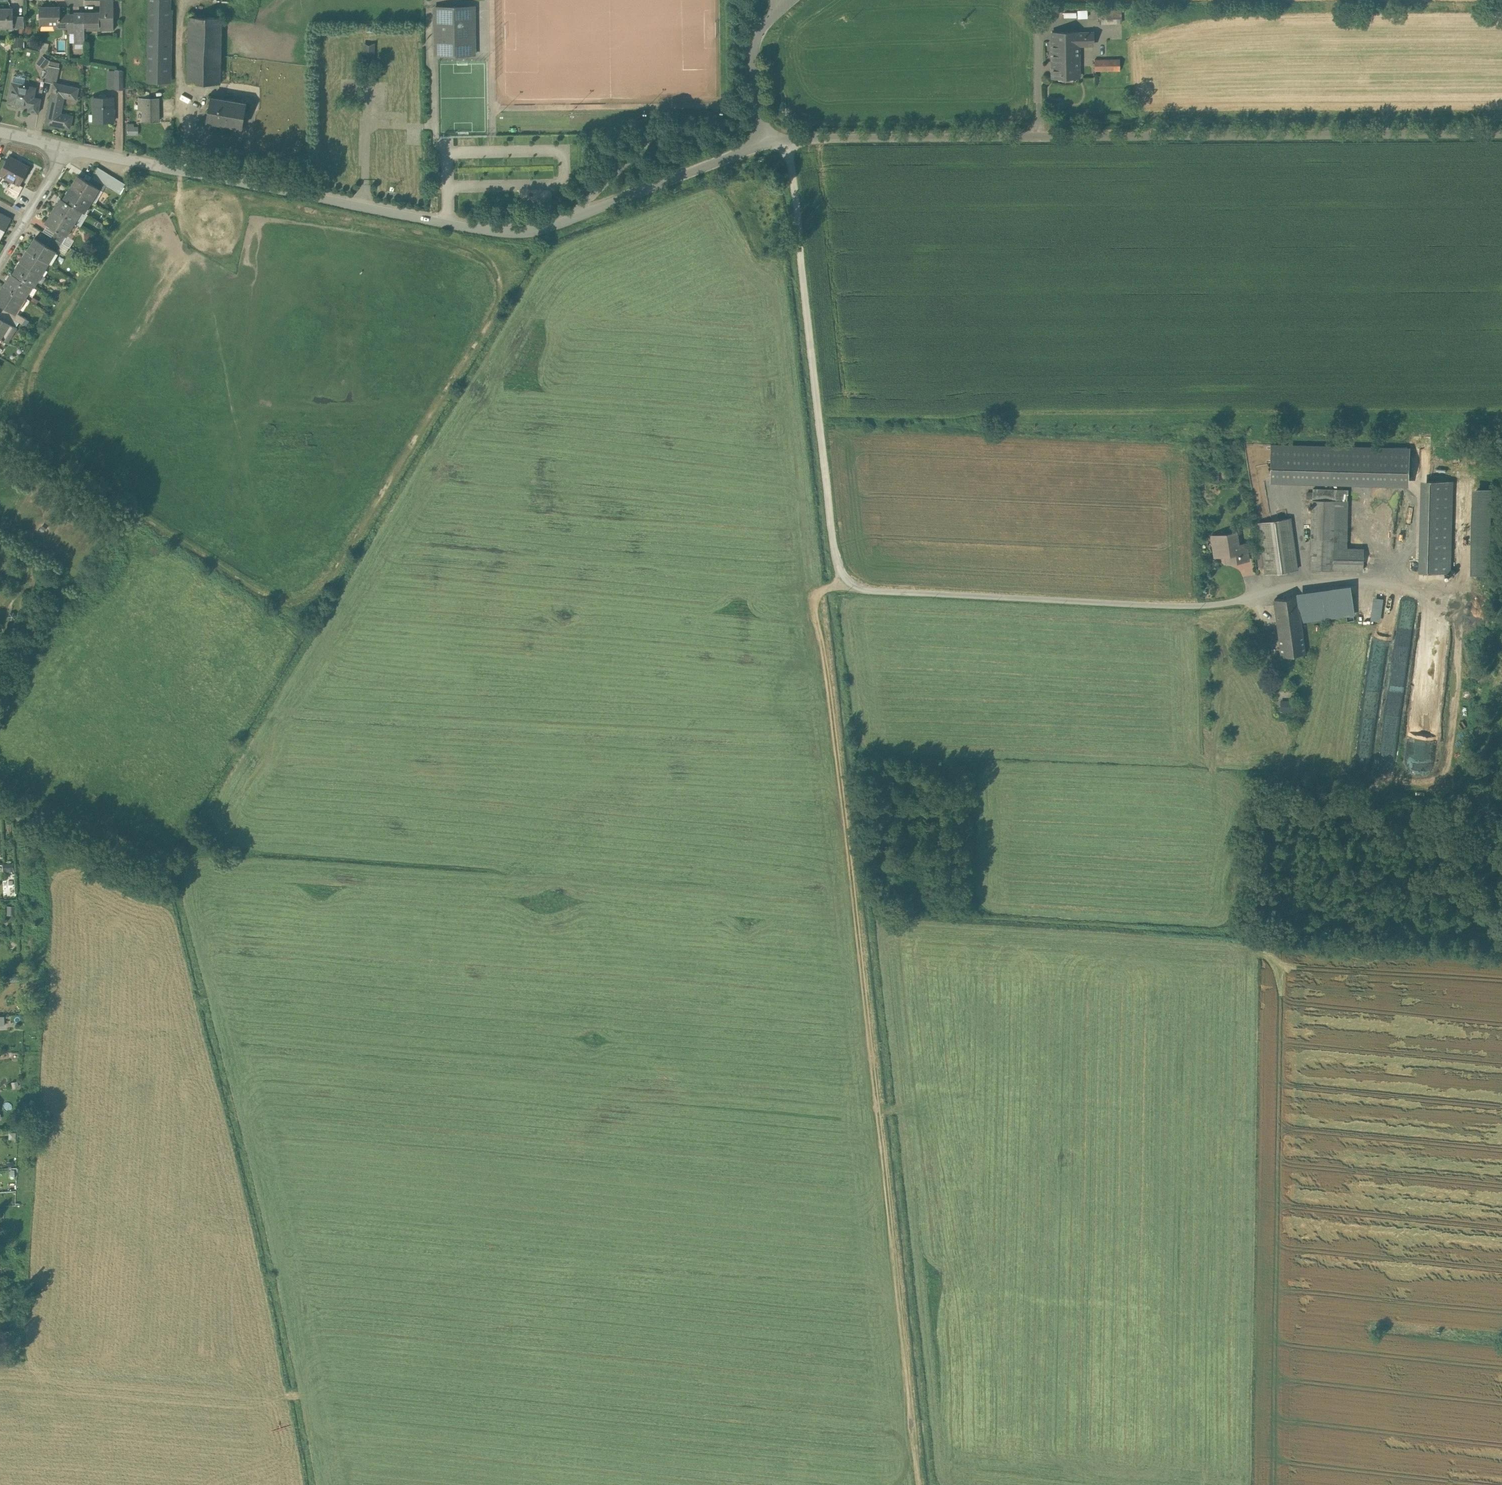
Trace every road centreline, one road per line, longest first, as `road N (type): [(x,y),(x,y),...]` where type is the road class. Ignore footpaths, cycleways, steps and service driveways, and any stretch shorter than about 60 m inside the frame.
road 1 (track): [(920,1484),(825,664),(810,612),(814,594),(846,583)]
road 2 (unclassified): [(1277,589),(1200,606),(846,583),(832,537),(788,138)]
road 3 (unclassified): [(788,138),(1501,134)]
road 4 (residential): [(690,172),(521,232),(67,148)]
road 5 (unclassified): [(782,8),(760,32),(753,54),(765,141)]
road 6 (residential): [(0,260),(67,148)]

